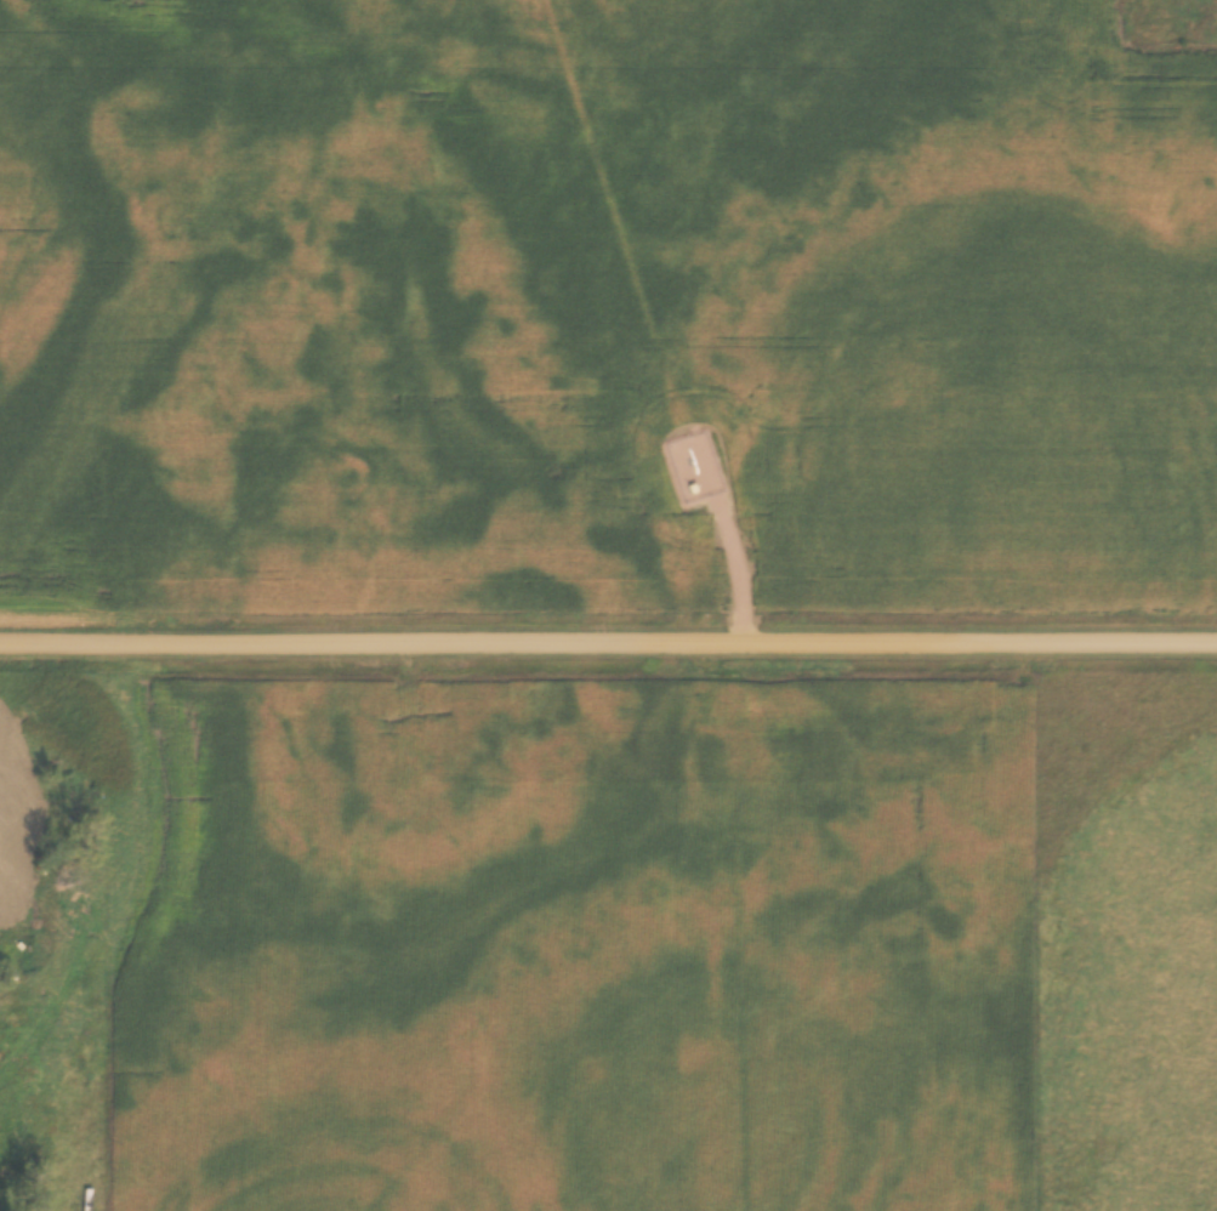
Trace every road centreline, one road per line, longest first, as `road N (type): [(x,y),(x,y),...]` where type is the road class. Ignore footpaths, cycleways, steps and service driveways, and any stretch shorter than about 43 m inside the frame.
road 1 (residential): [(1216,649),(0,648)]

